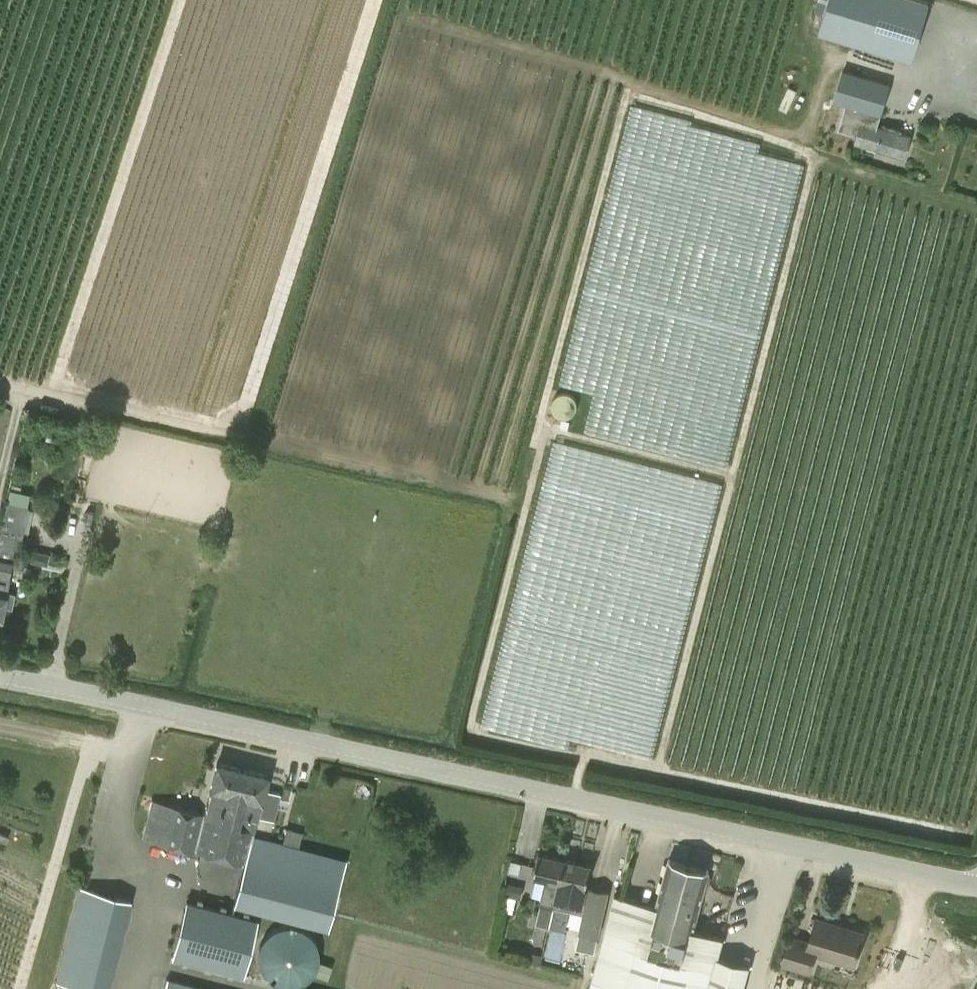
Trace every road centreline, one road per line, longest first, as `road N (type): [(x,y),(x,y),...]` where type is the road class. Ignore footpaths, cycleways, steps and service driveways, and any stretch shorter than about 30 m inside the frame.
road 1 (tertiary): [(0,680),(976,886)]

